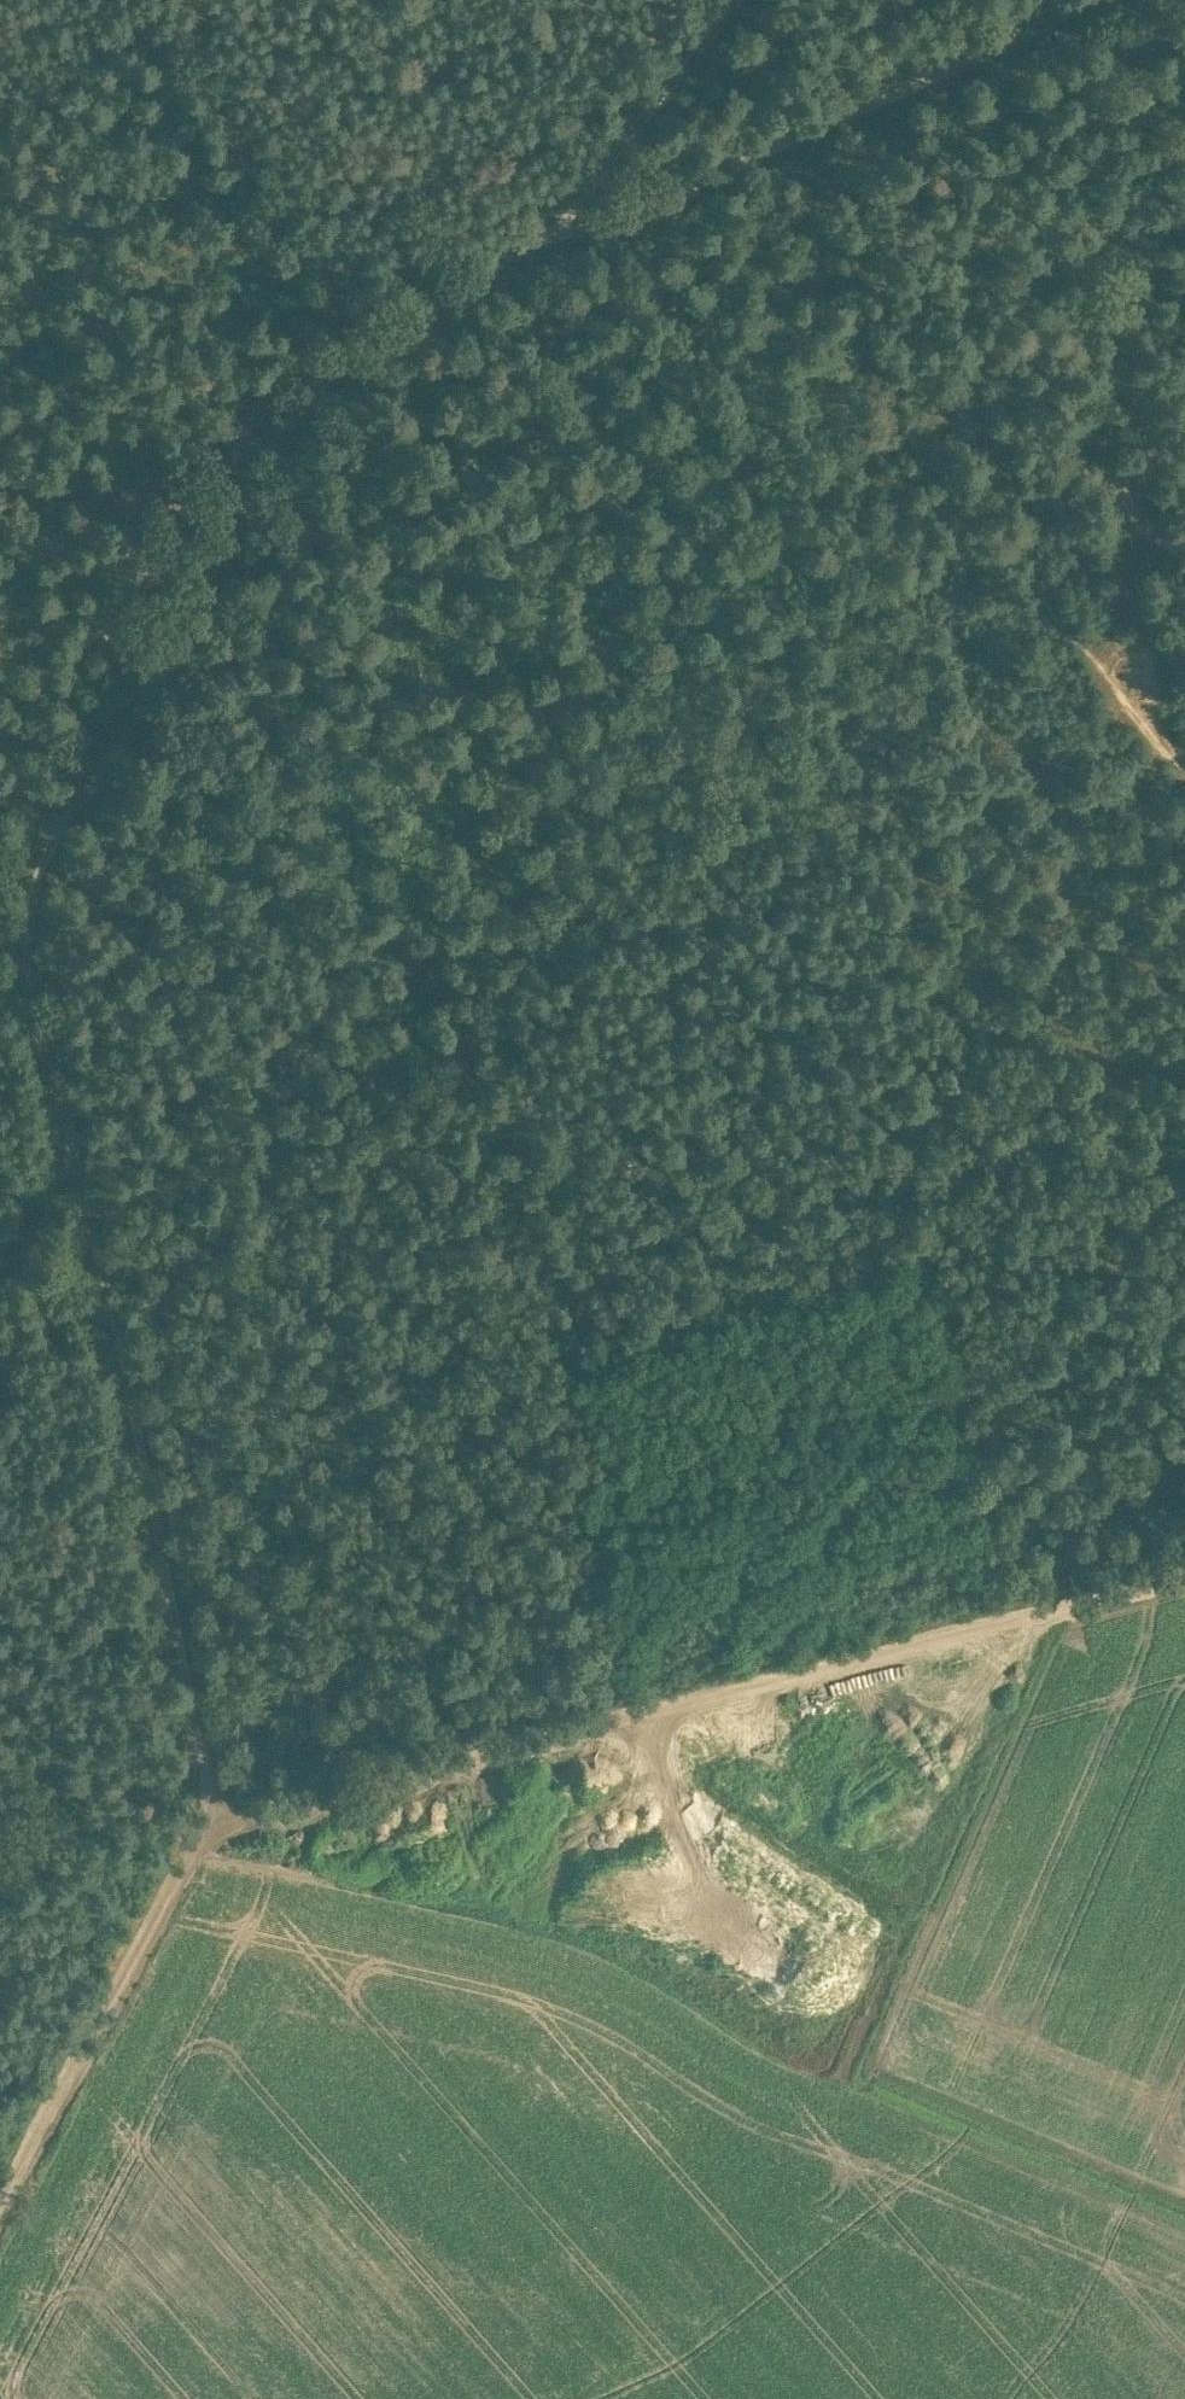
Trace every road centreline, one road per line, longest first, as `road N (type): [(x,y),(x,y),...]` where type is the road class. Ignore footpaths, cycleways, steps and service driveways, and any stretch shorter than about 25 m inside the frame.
road 1 (track): [(353,366),(291,434),(210,601),(61,828),(37,910),(37,968),(141,1381),(220,1778),(237,1824)]
road 2 (track): [(0,2235),(160,1927),(212,1840),(237,1824),(1184,1579)]
road 3 (track): [(784,147),(1090,0)]
road 4 (track): [(541,242),(741,0)]
road 5 (track): [(541,242),(618,220),(784,147)]
road 6 (track): [(377,341),(541,242)]

